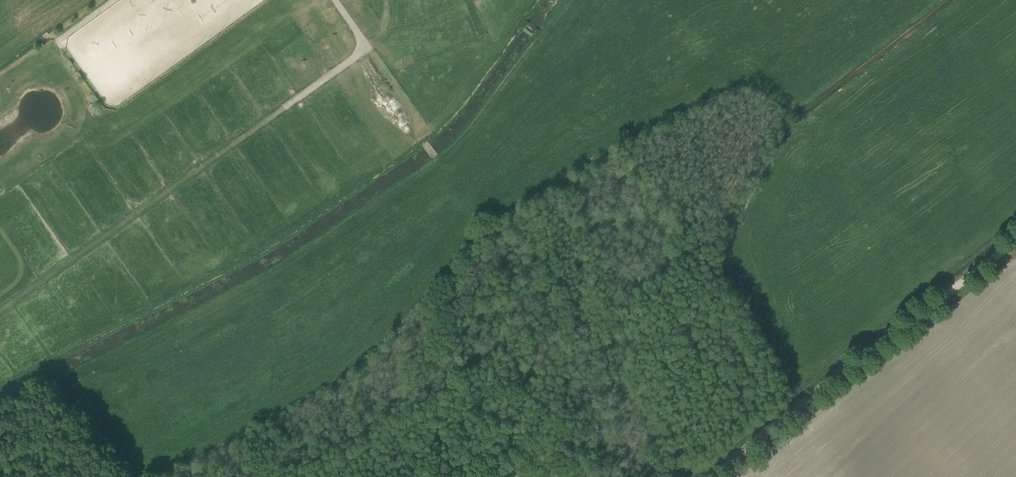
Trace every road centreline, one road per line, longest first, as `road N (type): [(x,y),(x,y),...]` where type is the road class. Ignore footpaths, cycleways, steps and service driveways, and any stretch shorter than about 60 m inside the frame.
road 1 (track): [(334,0),(362,40),(357,55),(0,310)]
road 2 (track): [(707,476),(1015,239)]

